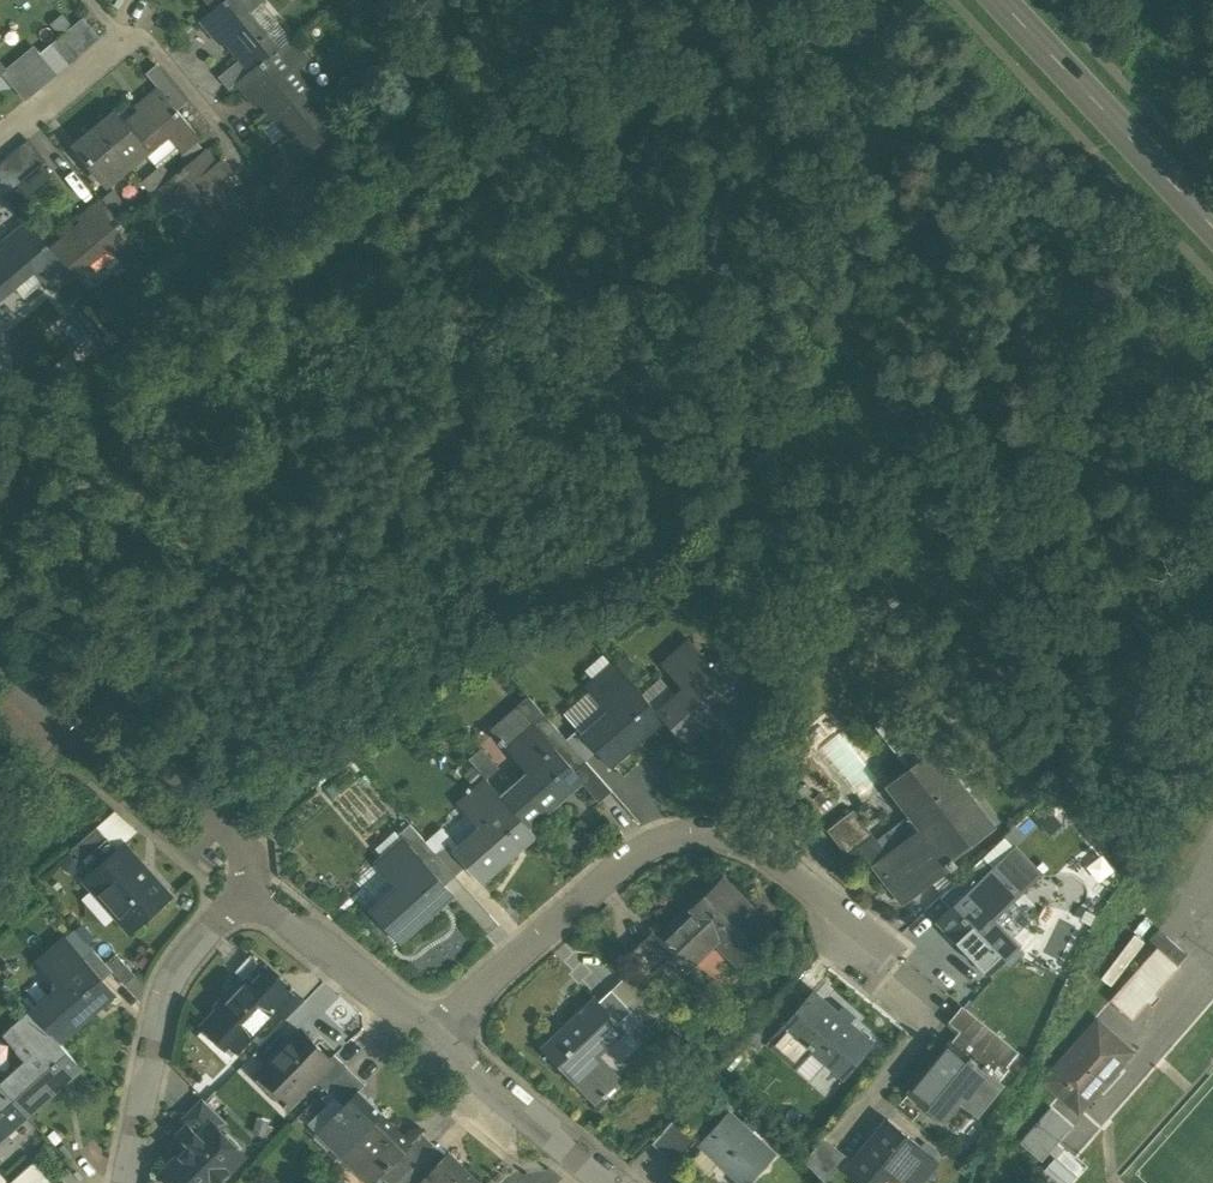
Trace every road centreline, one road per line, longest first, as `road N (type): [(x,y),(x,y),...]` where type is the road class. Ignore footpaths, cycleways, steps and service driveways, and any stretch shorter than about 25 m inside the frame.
road 1 (residential): [(431,1036),(601,881),(662,841),(689,837),(736,838),(784,864),(866,935),(898,999),(942,1036)]
road 2 (residential): [(243,878),(179,967),(158,1029),(128,1182)]
road 3 (residential): [(243,878),(0,667)]
road 4 (secondary): [(1212,226),(1001,0)]
road 5 (residential): [(431,1036),(243,878)]
road 6 (residential): [(609,1182),(431,1036)]
road 7 (residential): [(0,142),(125,37)]

